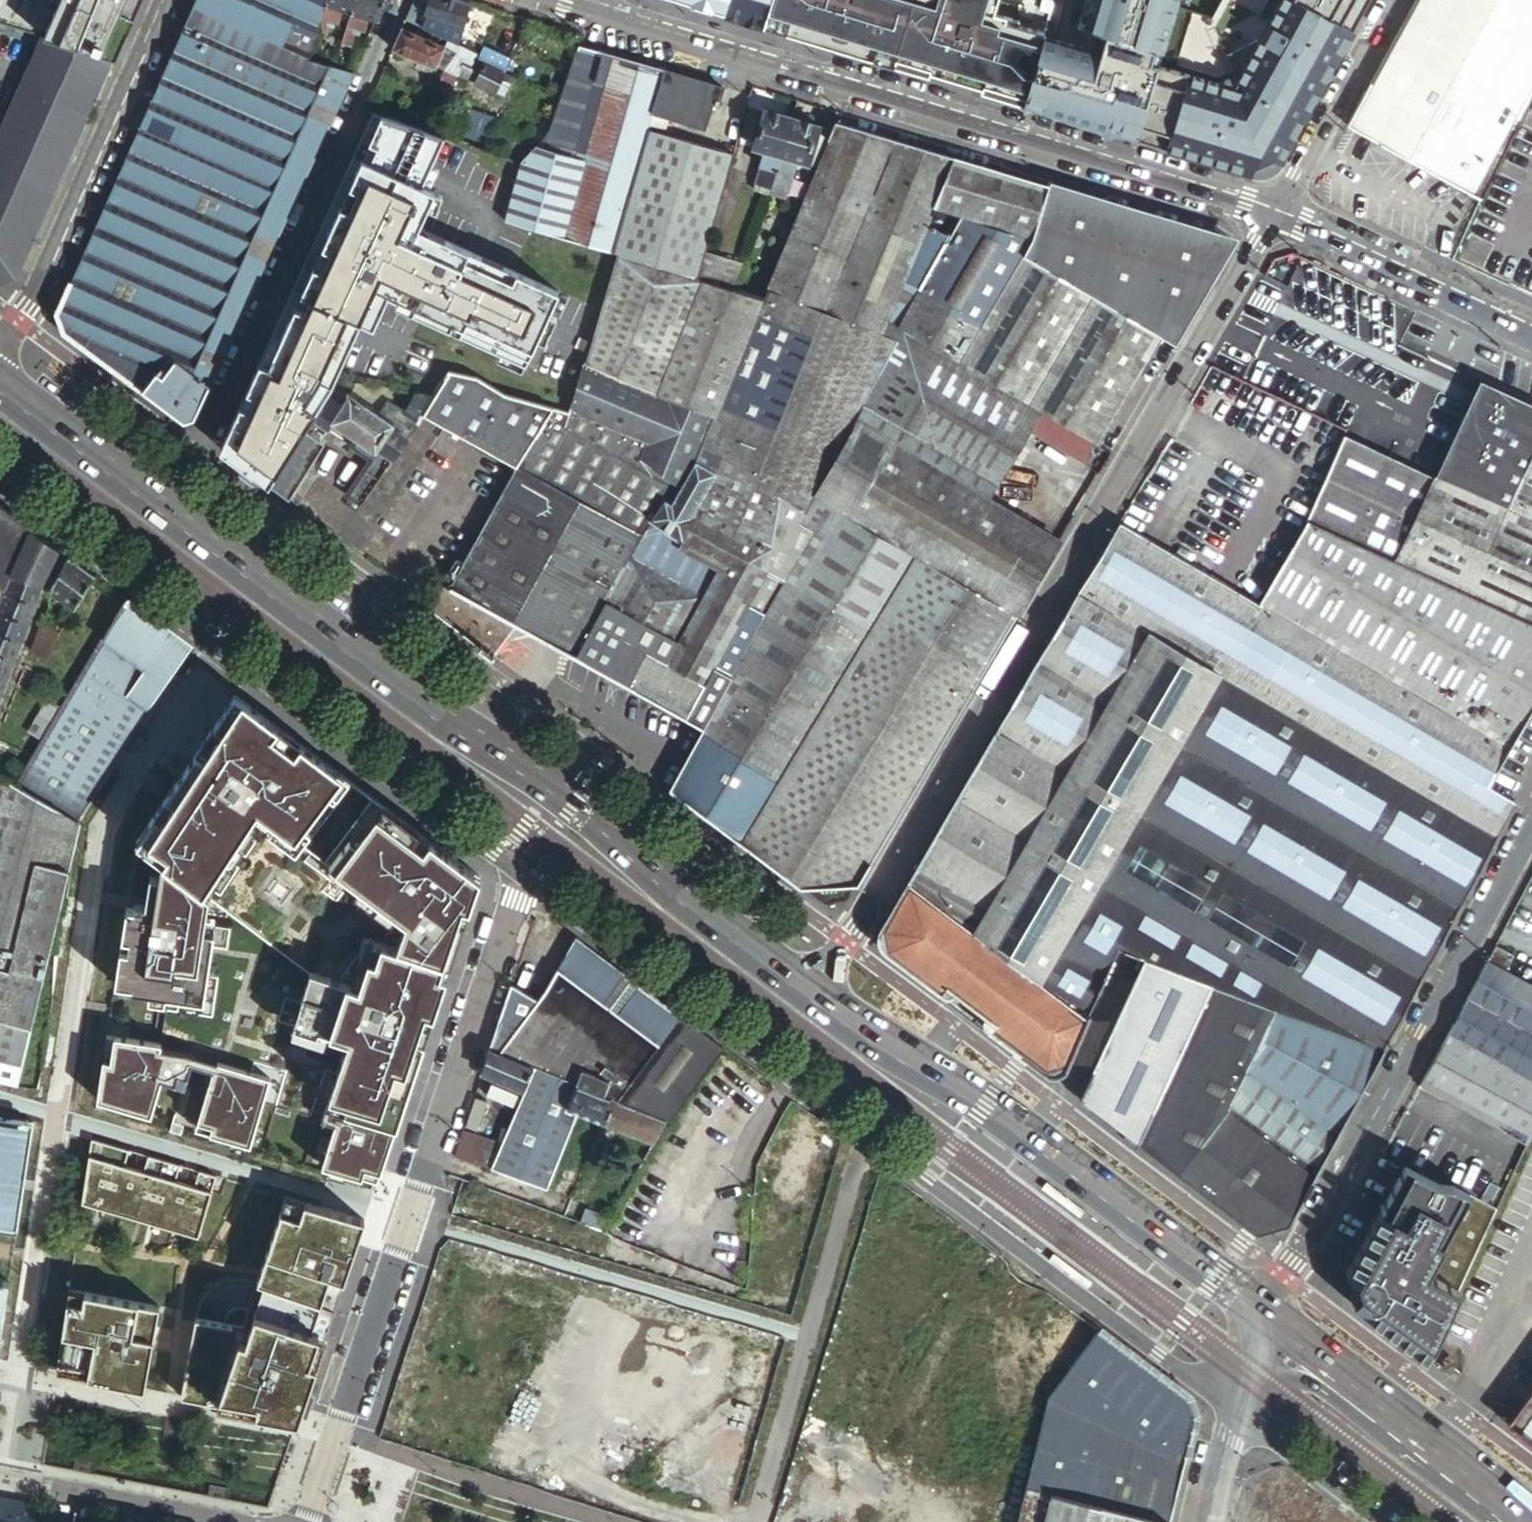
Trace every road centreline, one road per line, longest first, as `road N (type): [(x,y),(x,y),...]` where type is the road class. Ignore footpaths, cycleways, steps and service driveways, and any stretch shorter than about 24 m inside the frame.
road 1 (primary): [(813,992),(581,804),(431,707),(0,384)]
road 2 (residential): [(813,992),(1274,214)]
road 3 (tertiary): [(524,882),(1235,1415)]
road 4 (tertiary): [(591,9),(1274,214)]
road 5 (residential): [(308,1521),(524,882)]
road 6 (tertiary): [(0,489),(524,882)]
road 7 (primary): [(1269,1314),(985,1102),(813,992)]
road 8 (tertiary): [(1531,826),(1269,1314)]
road 9 (residential): [(164,0),(28,308),(0,345)]
road 10 (tertiary): [(1274,214),(1531,335)]
road 11 (residential): [(1274,214),(1392,0)]
road 12 (residential): [(234,1521),(0,1478)]
road 13 (primary): [(1531,1520),(1388,1409)]
road 14 (tertiary): [(1235,1415),(1377,1521)]
road 15 (primary): [(1388,1409),(1269,1314)]
road 16 (primary): [(1388,1409),(1291,1372),(1247,1372)]

